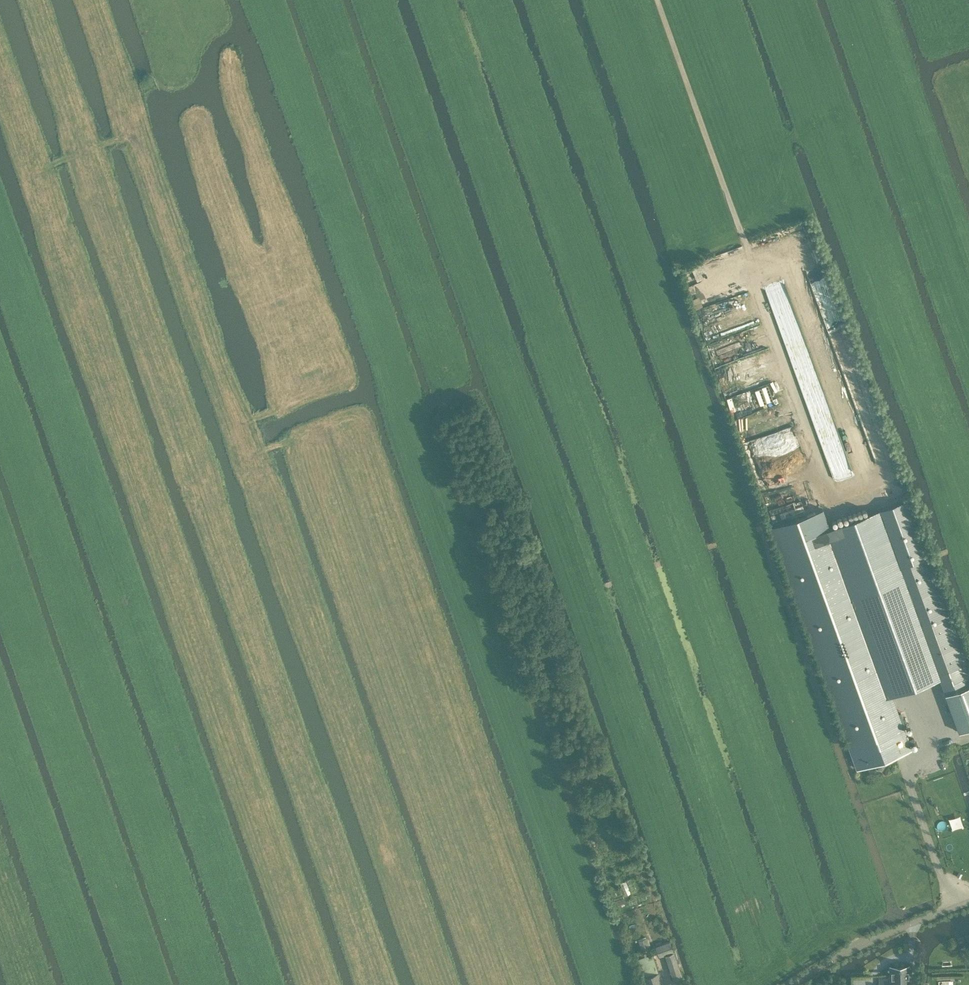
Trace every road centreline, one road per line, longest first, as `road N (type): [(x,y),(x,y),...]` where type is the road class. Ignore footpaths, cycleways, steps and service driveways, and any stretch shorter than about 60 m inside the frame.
road 1 (unclassified): [(793,984),(852,949),(968,900)]

